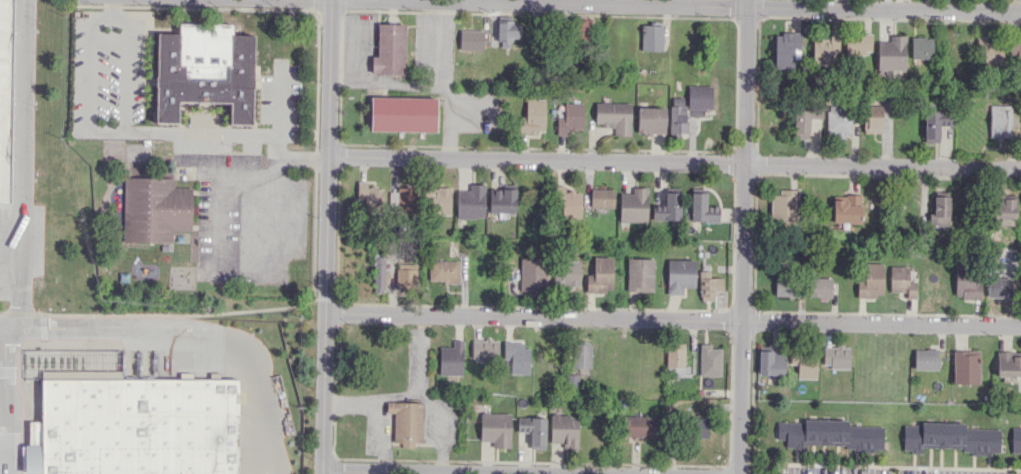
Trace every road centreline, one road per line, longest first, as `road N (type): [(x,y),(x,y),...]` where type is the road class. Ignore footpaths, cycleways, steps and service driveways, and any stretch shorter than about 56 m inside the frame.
road 1 (residential): [(326,315),(1020,326)]
road 2 (residential): [(328,155),(1020,170)]
road 3 (residential): [(383,0),(1020,13)]
road 4 (residential): [(331,0),(323,473)]
road 5 (residential): [(747,0),(740,473)]
road 6 (residential): [(323,469),(584,473)]

